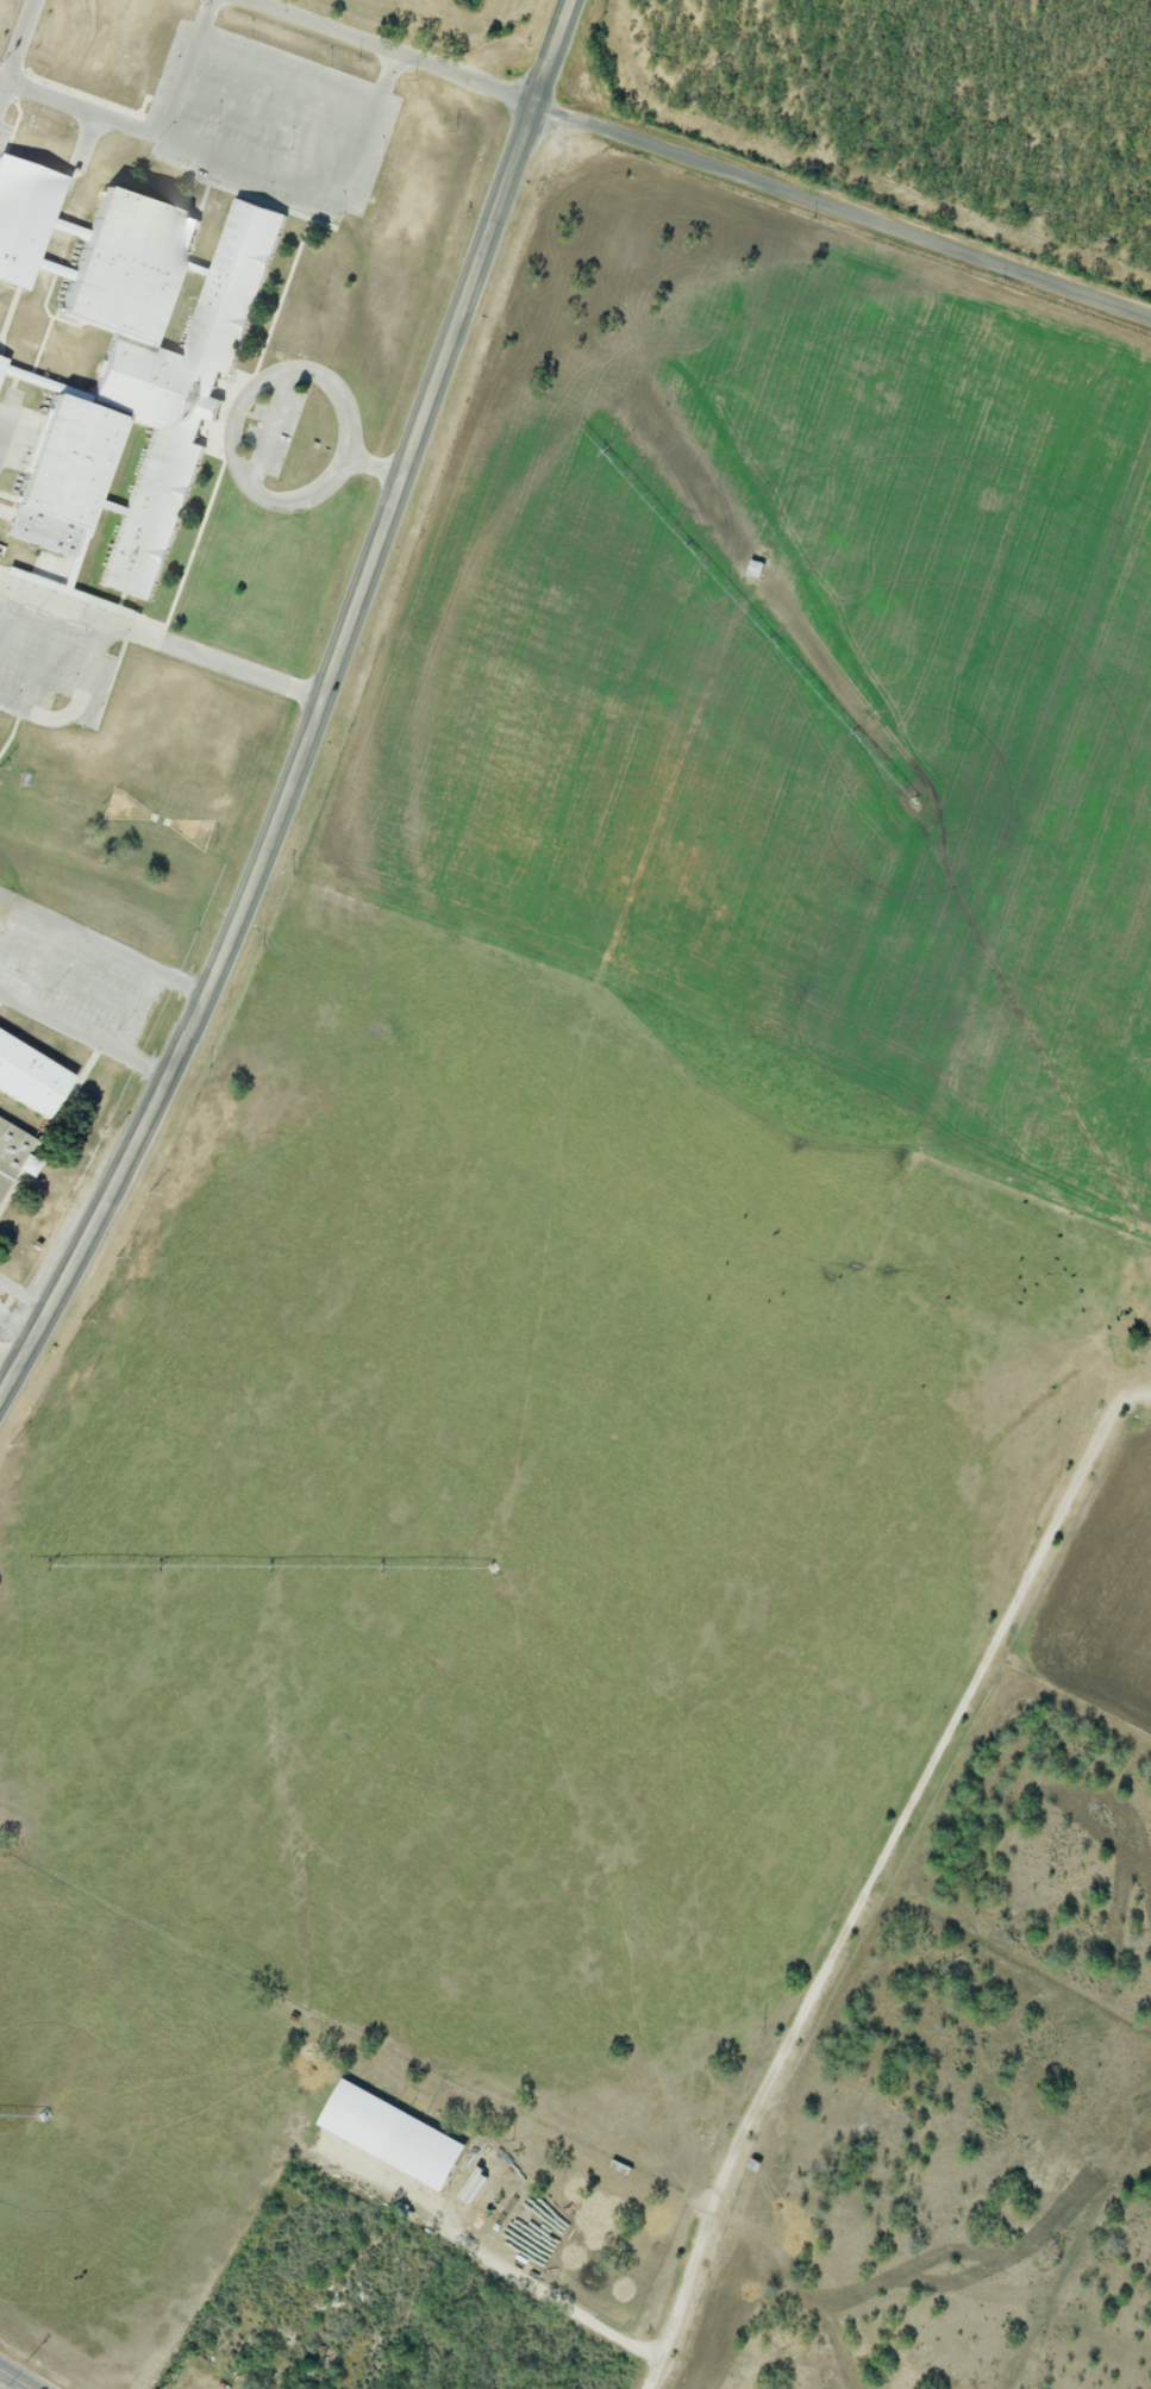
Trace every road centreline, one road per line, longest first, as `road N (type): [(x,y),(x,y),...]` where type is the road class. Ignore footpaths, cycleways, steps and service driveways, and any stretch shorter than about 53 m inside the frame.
road 1 (secondary): [(569,0),(292,795),(214,986),(77,1267),(0,1397)]
road 2 (residential): [(1150,314),(536,96),(230,0)]

